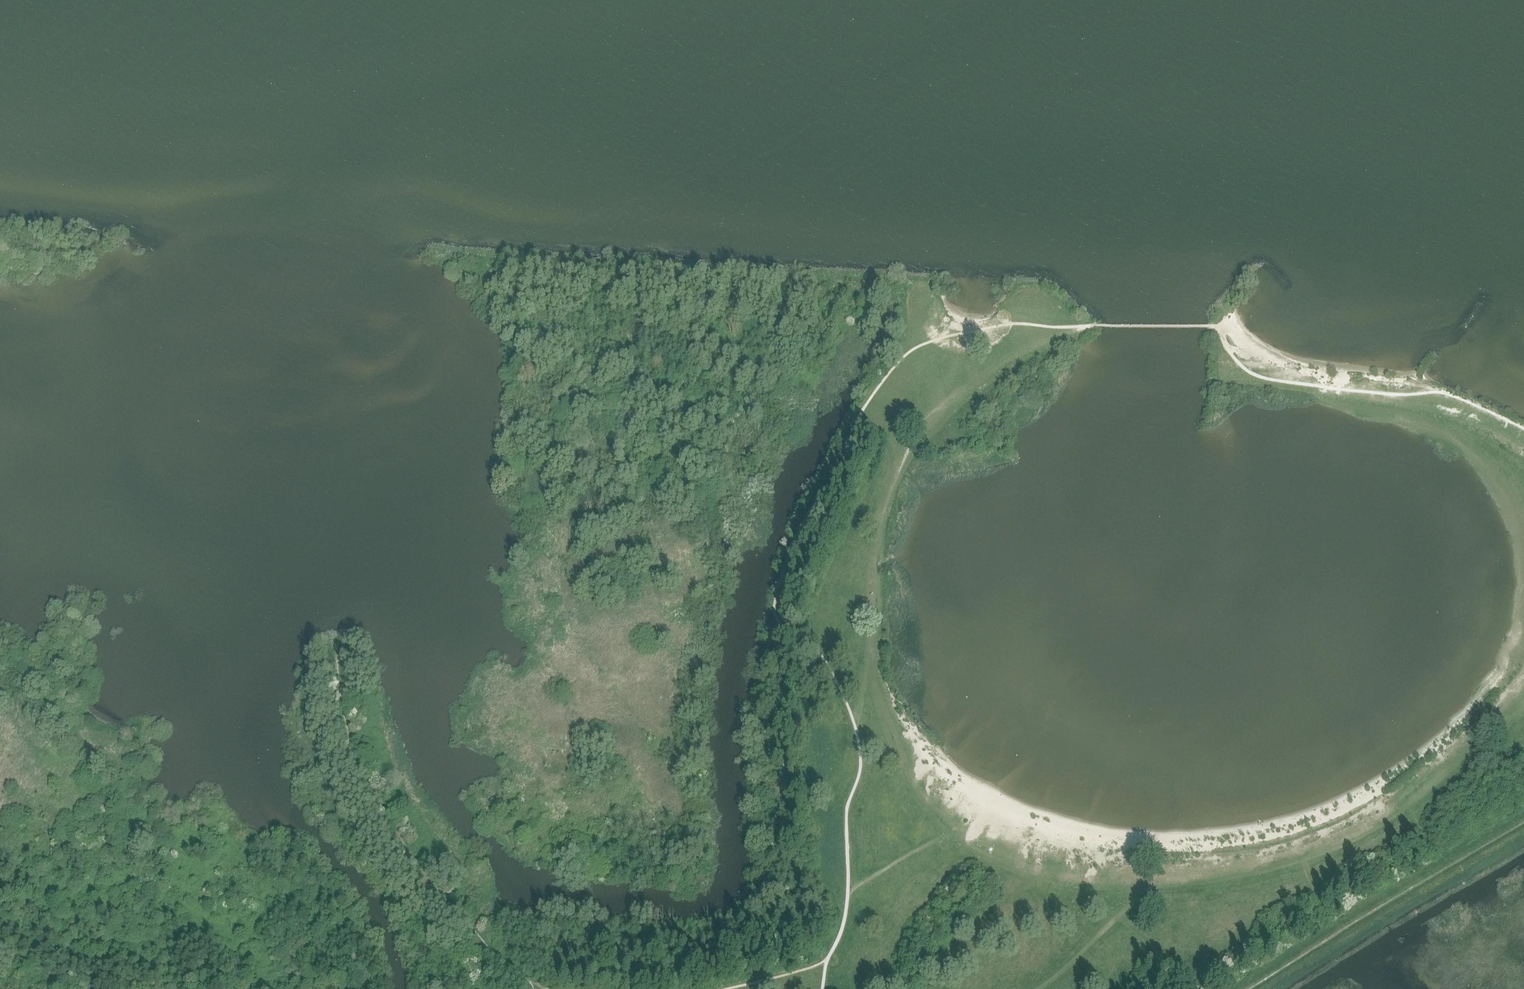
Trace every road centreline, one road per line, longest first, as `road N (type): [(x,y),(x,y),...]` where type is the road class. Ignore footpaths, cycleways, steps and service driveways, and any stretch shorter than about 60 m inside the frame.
road 1 (track): [(1523,825),(1253,988)]

